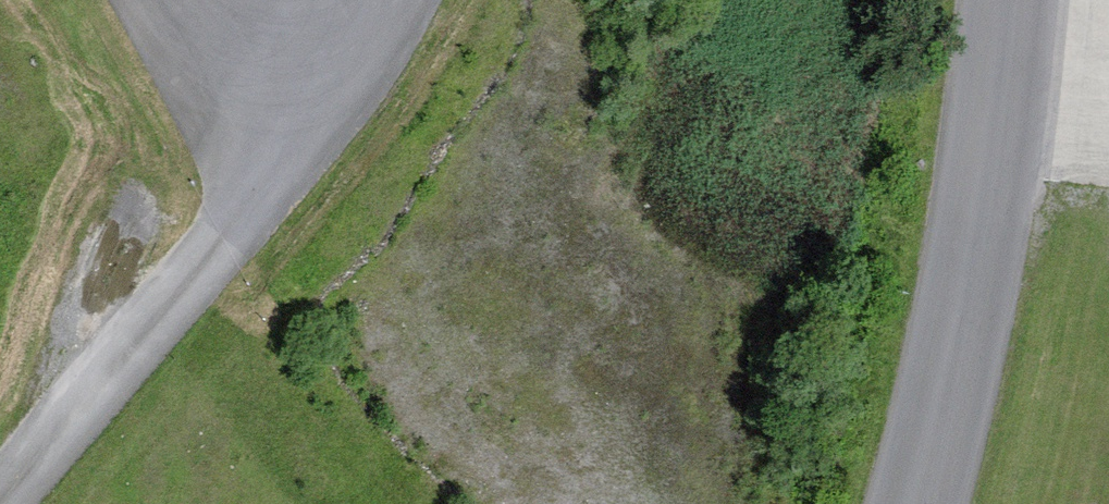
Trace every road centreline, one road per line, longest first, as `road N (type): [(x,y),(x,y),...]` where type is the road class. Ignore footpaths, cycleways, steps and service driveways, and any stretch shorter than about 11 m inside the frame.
road 1 (track): [(0,492),(223,249),(237,212),(225,0)]
road 2 (unclassified): [(1018,0),(965,303),(906,503)]
road 3 (track): [(102,382),(92,304),(141,199)]
road 4 (track): [(1108,151),(1017,27)]

